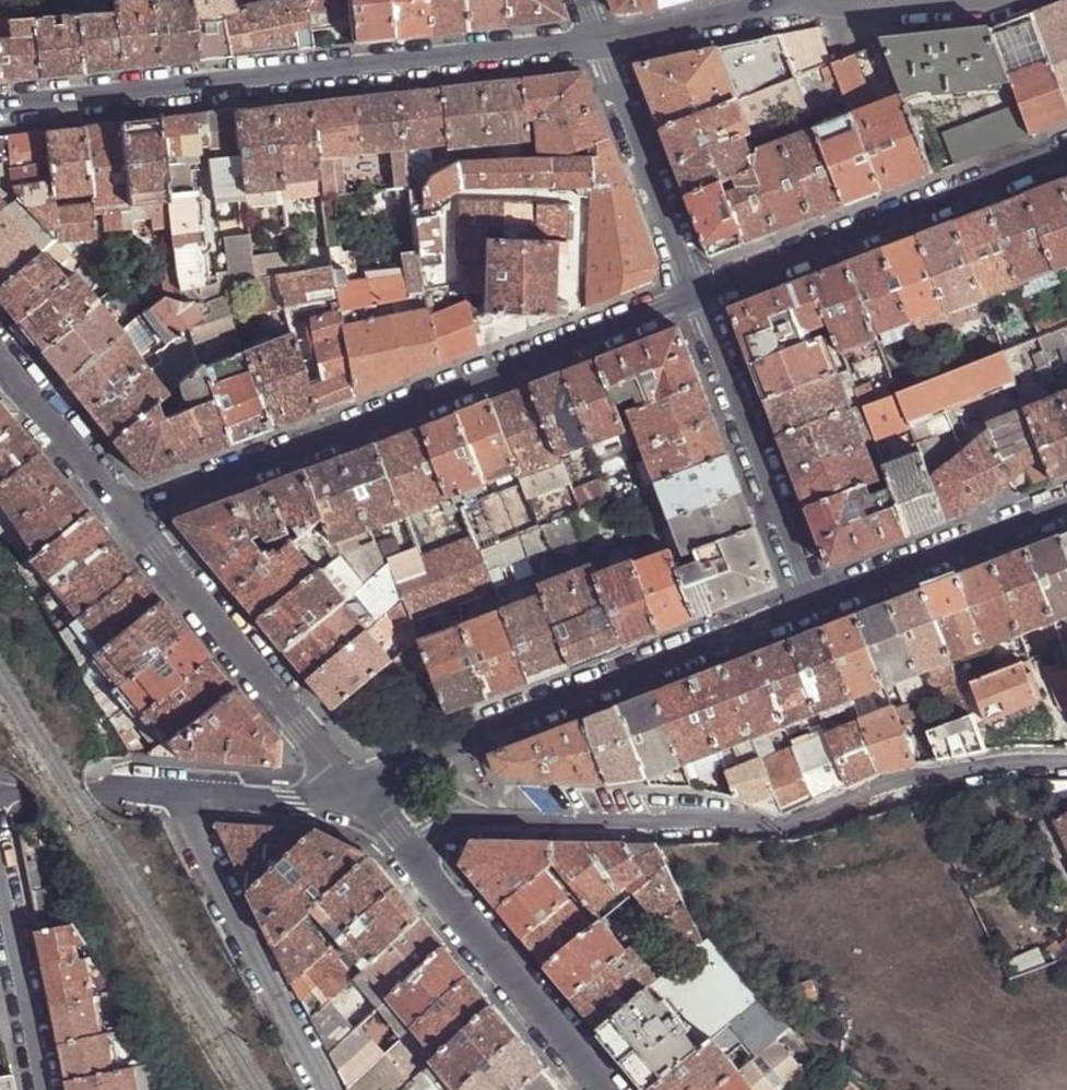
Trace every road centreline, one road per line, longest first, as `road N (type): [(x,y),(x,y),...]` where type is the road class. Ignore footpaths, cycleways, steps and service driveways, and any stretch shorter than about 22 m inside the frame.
road 1 (residential): [(696,294),(126,514)]
road 2 (residential): [(600,45),(0,113)]
road 3 (residential): [(351,786),(815,603)]
road 4 (residential): [(1066,153),(696,294)]
road 5 (residential): [(408,856),(458,822),(787,827)]
road 6 (residential): [(126,514),(351,786)]
road 7 (residential): [(815,603),(696,294)]
road 8 (residential): [(327,1089),(178,796)]
road 9 (residential): [(603,1089),(408,856)]
road 10 (residential): [(787,827),(885,786),(1026,757),(1066,761)]
road 11 (residential): [(815,603),(1066,506)]
road 12 (residential): [(696,294),(600,45)]
road 13 (residential): [(810,12),(600,45)]
road 14 (residential): [(126,514),(0,363)]
road 15 (residential): [(41,1089),(0,899)]
road 16 (residential): [(0,796),(178,796)]
road 17 (residential): [(178,796),(307,804),(351,786)]

